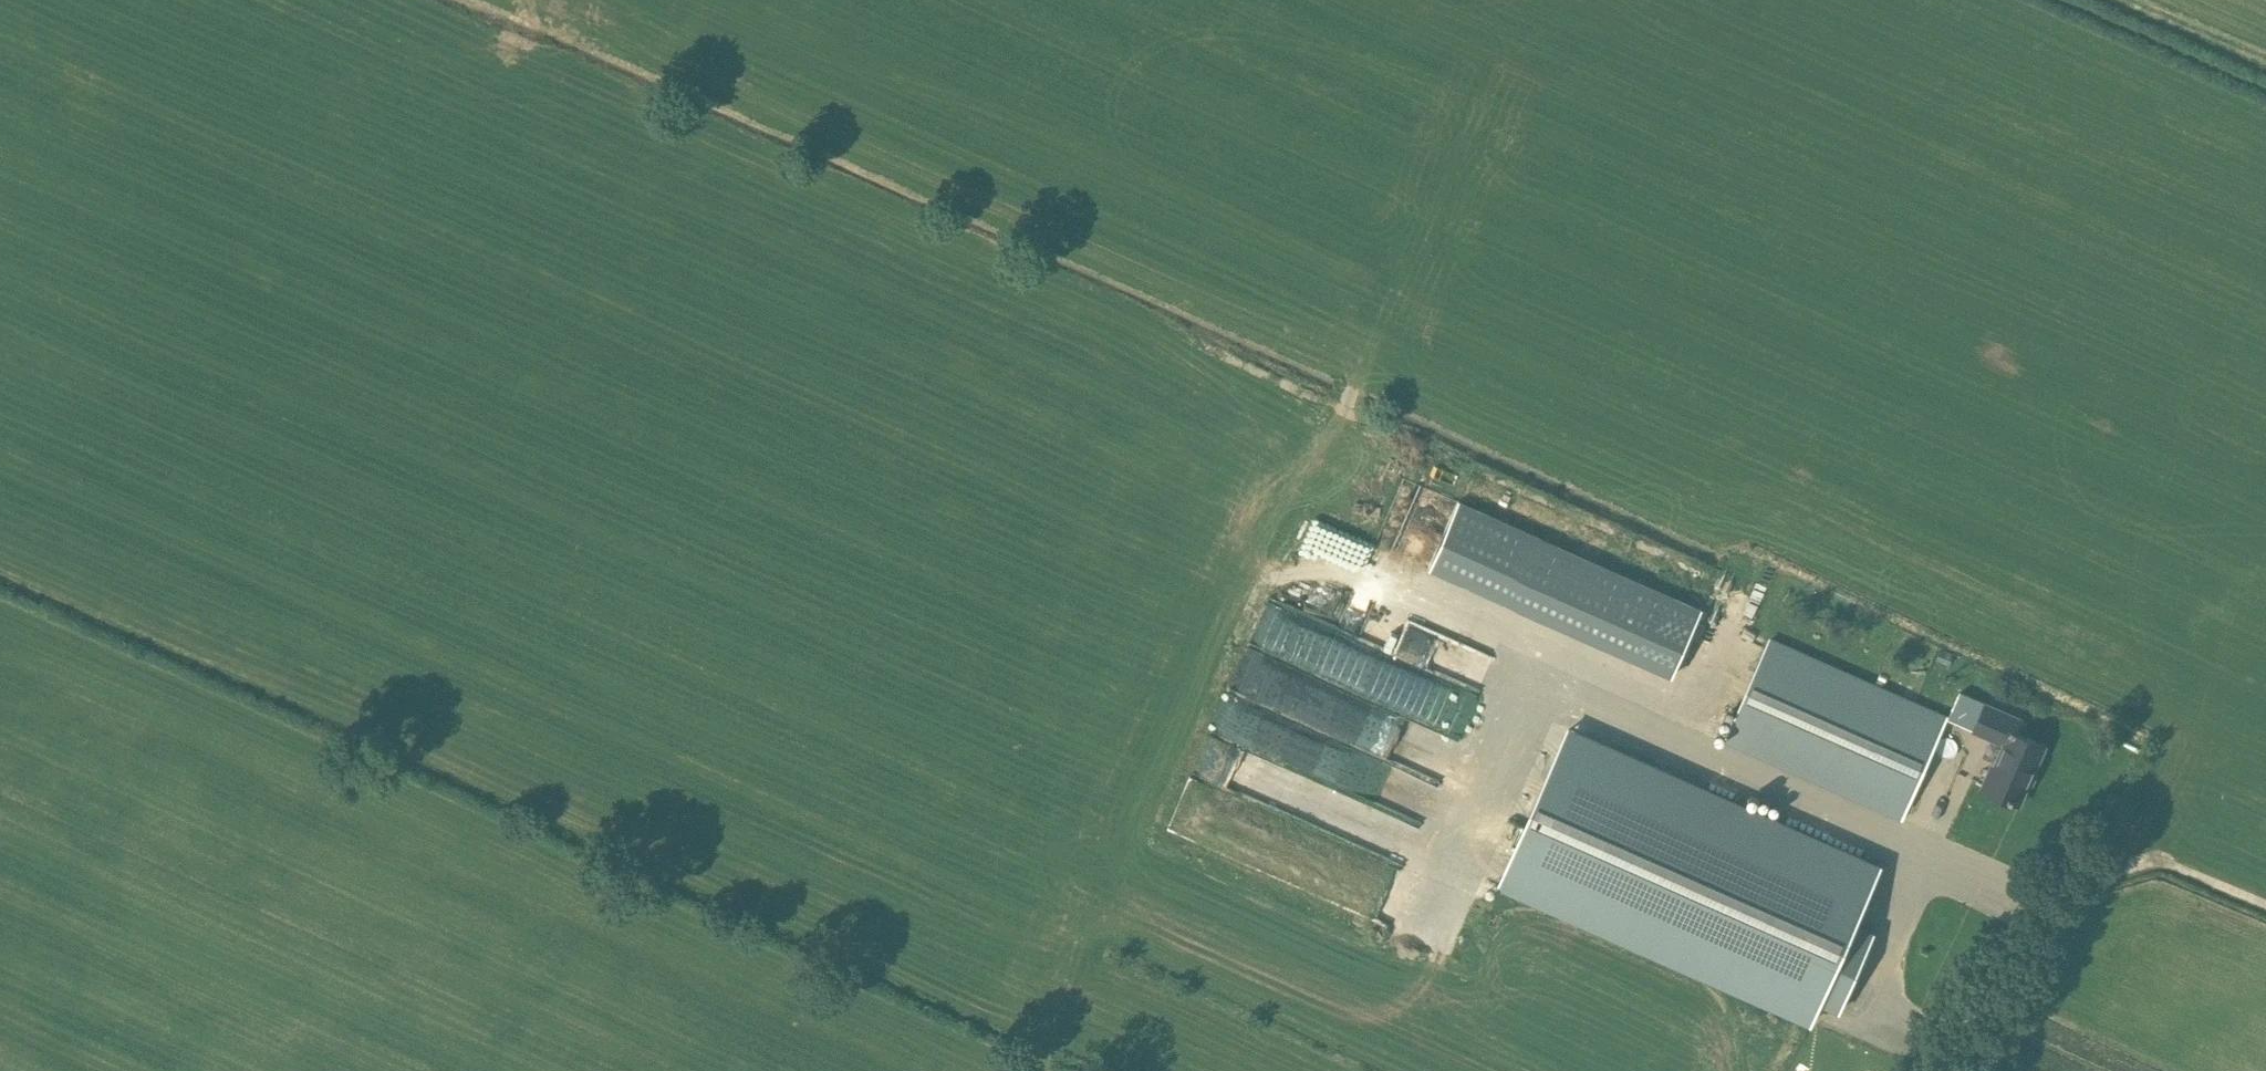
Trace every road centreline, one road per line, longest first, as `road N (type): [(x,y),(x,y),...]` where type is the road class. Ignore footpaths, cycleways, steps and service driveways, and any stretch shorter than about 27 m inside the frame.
road 1 (unclassified): [(1923,1070),(2098,770),(2107,736),(2071,697),(1703,536)]

